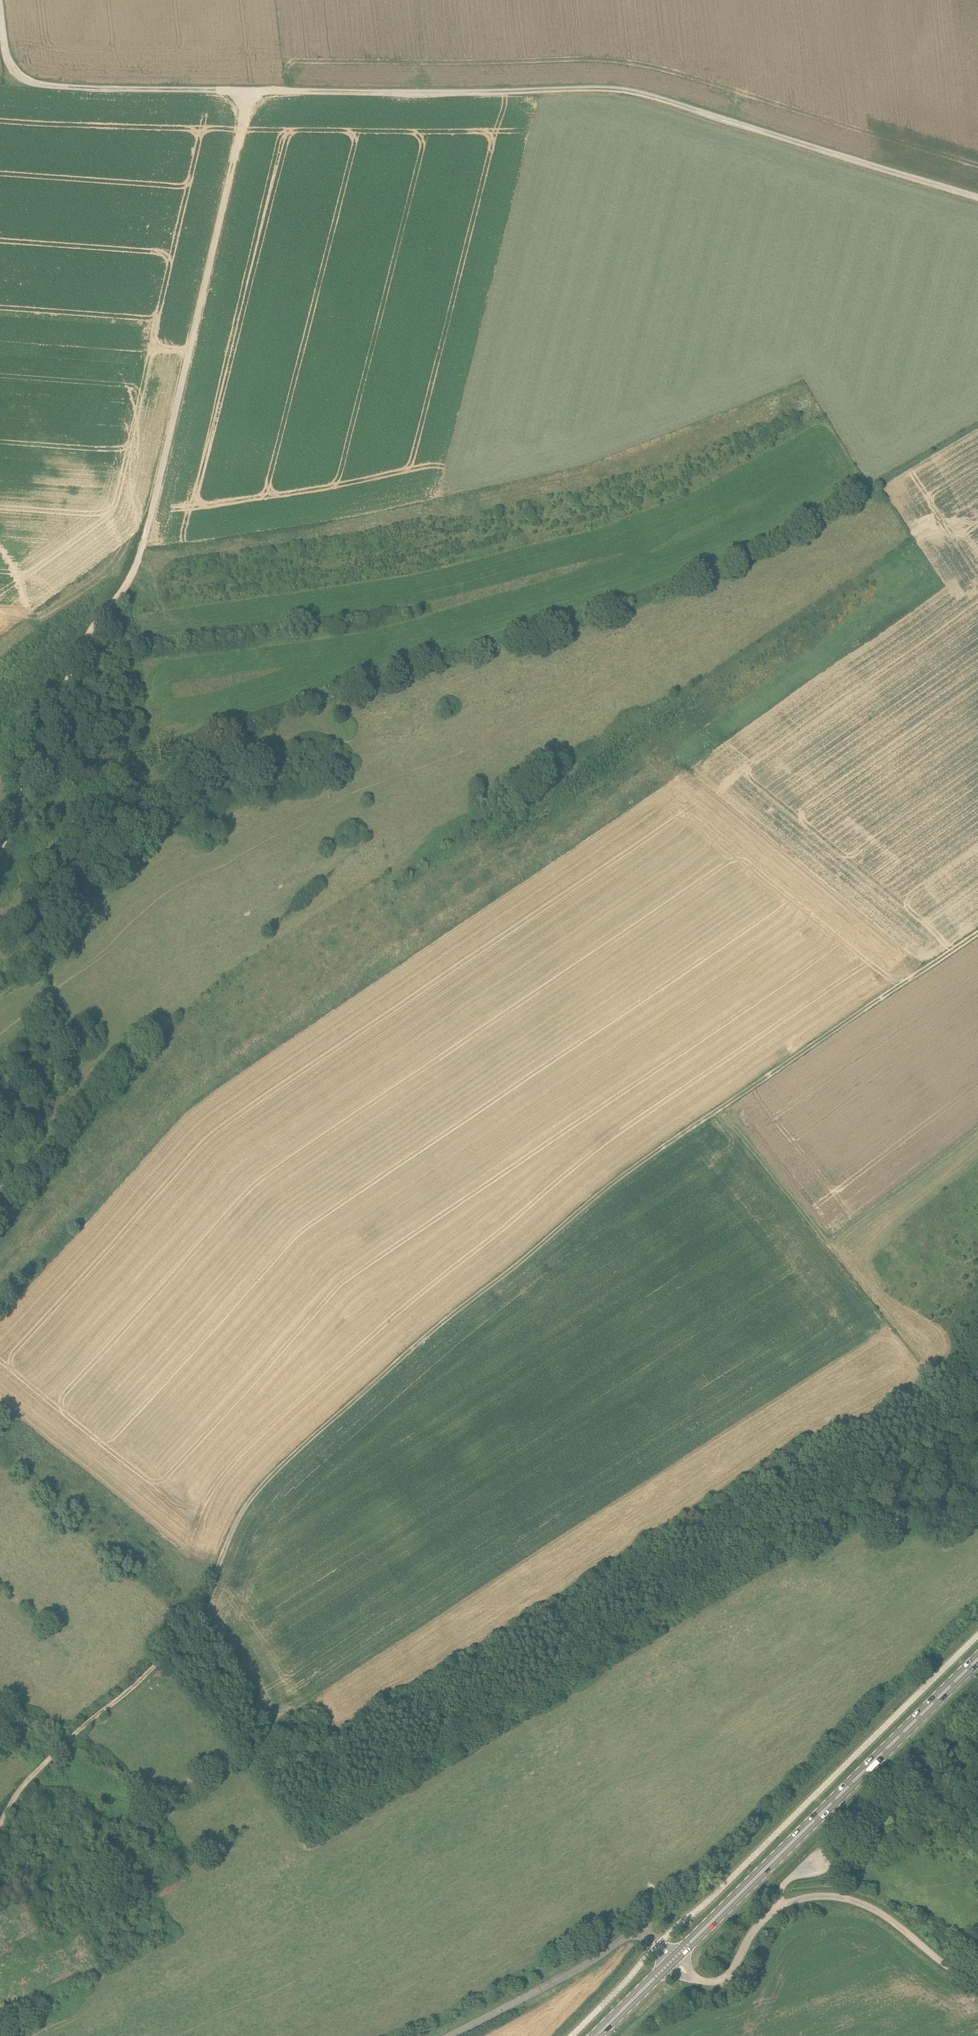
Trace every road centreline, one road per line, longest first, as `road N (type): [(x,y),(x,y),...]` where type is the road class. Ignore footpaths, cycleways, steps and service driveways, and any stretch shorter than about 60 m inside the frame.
road 1 (track): [(0,1826),(28,1780),(167,1651),(199,1607),(248,1501),(297,1451),(621,1177),(977,932)]
road 2 (track): [(0,5),(12,72),(33,83),(625,91),(977,195)]
road 3 (track): [(0,850),(36,734),(87,636),(125,585),(146,531),(250,90)]
road 4 (primary): [(674,1958),(977,1660)]
road 5 (unclassified): [(447,2035),(628,1935),(650,1936),(674,1958)]
road 6 (track): [(977,1132),(831,1247)]
road 7 (track): [(831,1247),(719,1109)]
road 8 (track): [(977,1984),(888,1918),(827,1896)]
road 9 (track): [(831,1247),(911,1336),(965,1346)]

